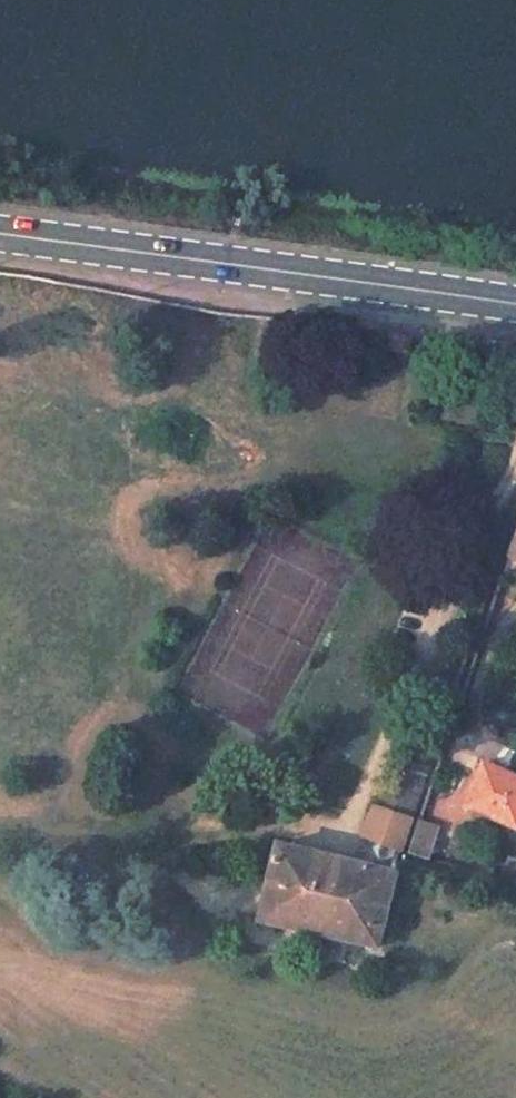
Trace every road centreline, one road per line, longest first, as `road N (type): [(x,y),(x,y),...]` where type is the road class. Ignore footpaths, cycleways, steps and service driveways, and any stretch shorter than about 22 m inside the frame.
road 1 (primary): [(515,304),(0,233)]

